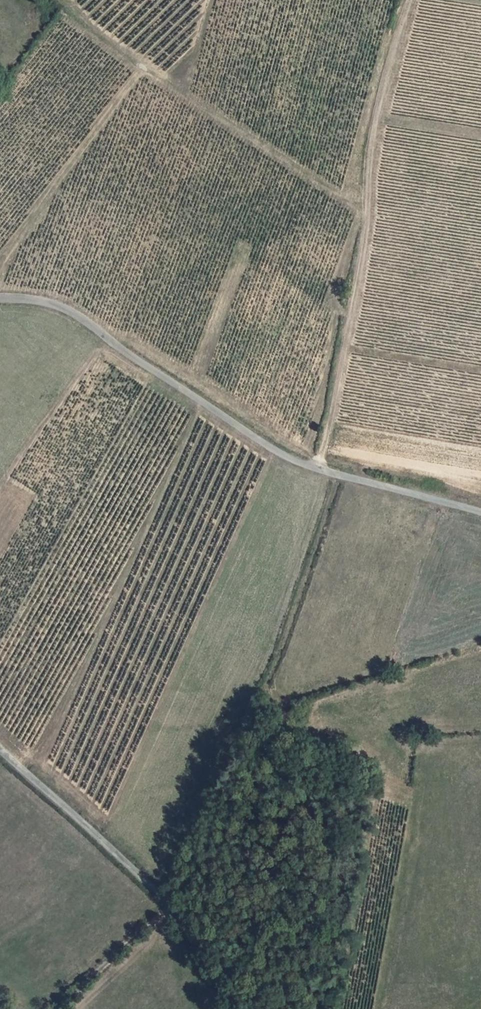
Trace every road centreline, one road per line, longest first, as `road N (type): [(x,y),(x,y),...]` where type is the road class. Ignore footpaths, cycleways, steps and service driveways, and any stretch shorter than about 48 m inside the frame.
road 1 (unclassified): [(0,298),(76,313),(276,451),(480,511)]
road 2 (track): [(409,0),(376,111),(368,225),(321,468)]
road 3 (unclassified): [(242,1008),(153,886),(0,749)]
road 4 (track): [(56,1008),(171,905)]

